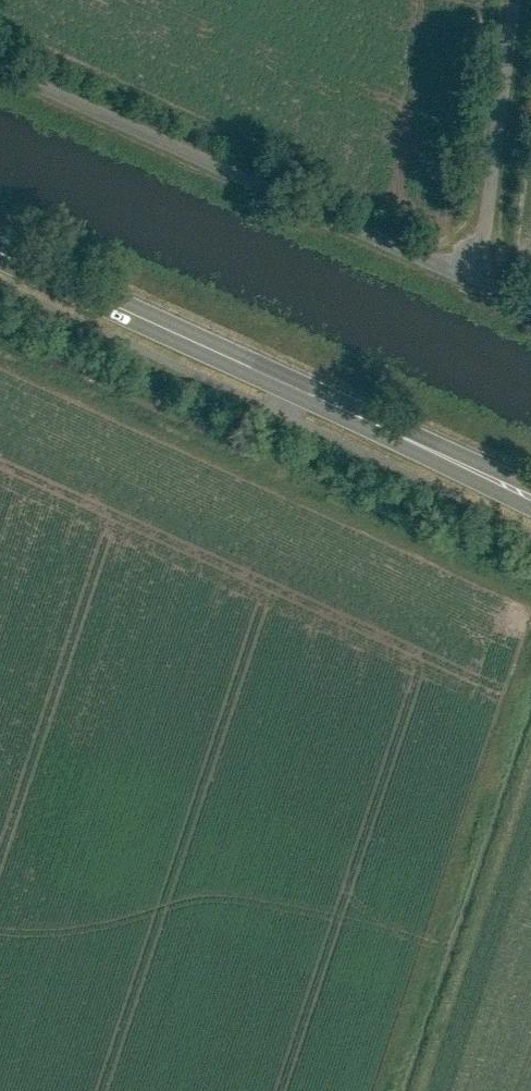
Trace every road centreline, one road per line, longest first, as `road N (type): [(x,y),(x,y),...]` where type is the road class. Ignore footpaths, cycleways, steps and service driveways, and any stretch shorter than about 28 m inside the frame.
road 1 (primary): [(0,253),(530,494)]
road 2 (residential): [(0,61),(470,274)]
road 3 (unclassified): [(504,0),(470,274)]

